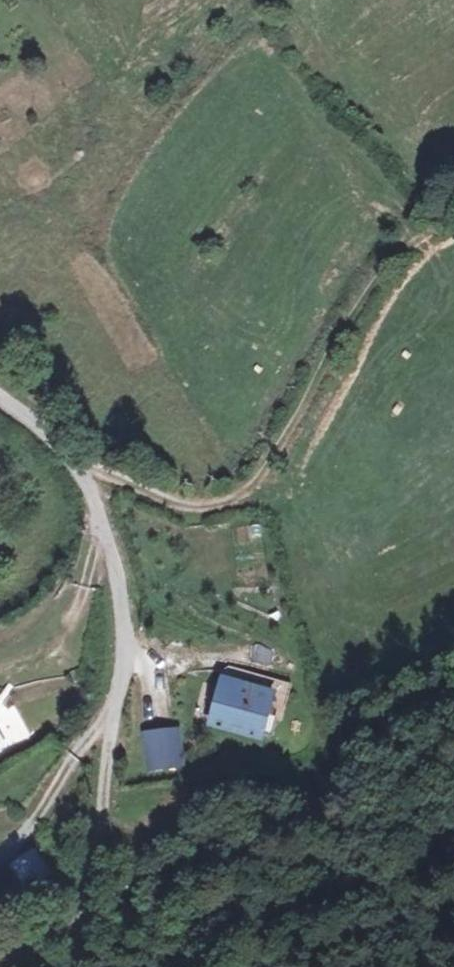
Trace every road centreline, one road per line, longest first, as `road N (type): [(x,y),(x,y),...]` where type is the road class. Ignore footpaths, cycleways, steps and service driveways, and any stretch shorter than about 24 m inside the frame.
road 1 (track): [(69,460),(191,505),(239,497),(273,461),(348,315),(404,249),(453,217)]
road 2 (unclassified): [(0,397),(69,460),(92,495),(121,592),(125,649),(98,837)]
road 3 (track): [(79,966),(98,837)]

